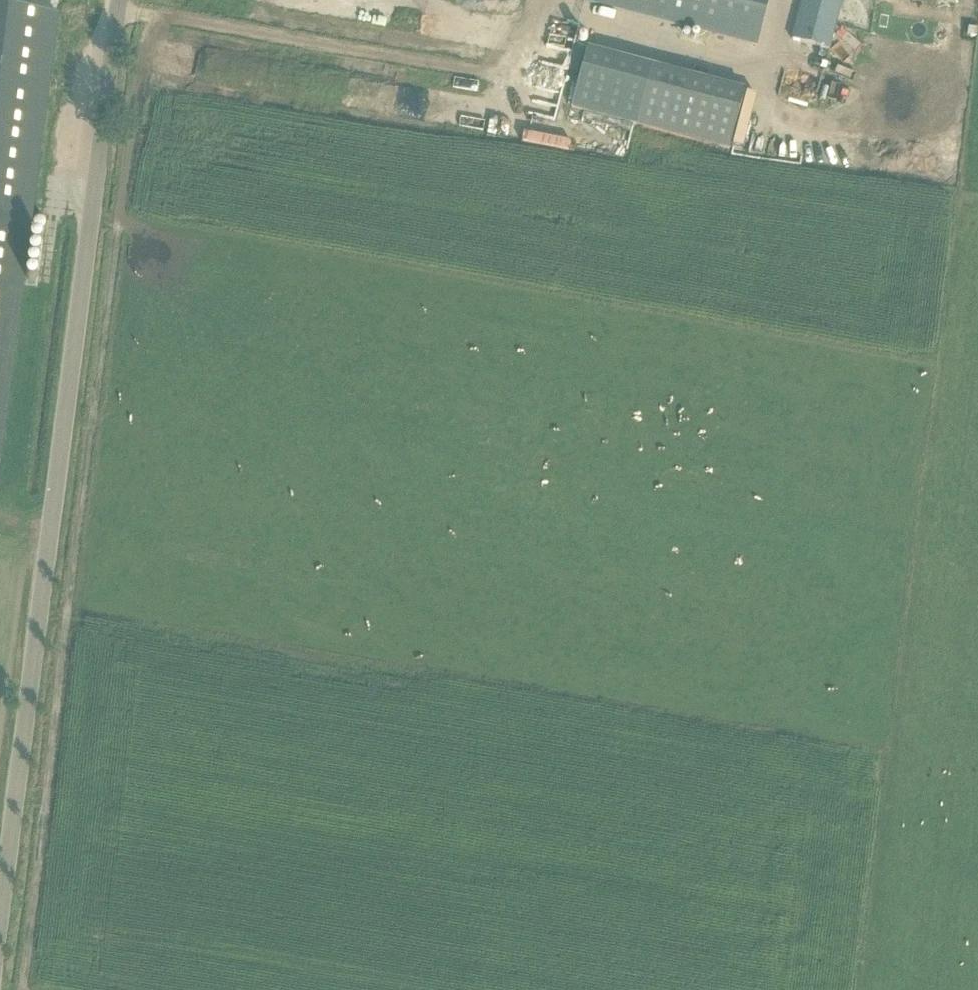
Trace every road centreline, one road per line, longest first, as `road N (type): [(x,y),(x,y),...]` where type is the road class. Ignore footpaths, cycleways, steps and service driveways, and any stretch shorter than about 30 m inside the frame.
road 1 (unclassified): [(0,973),(127,0)]

